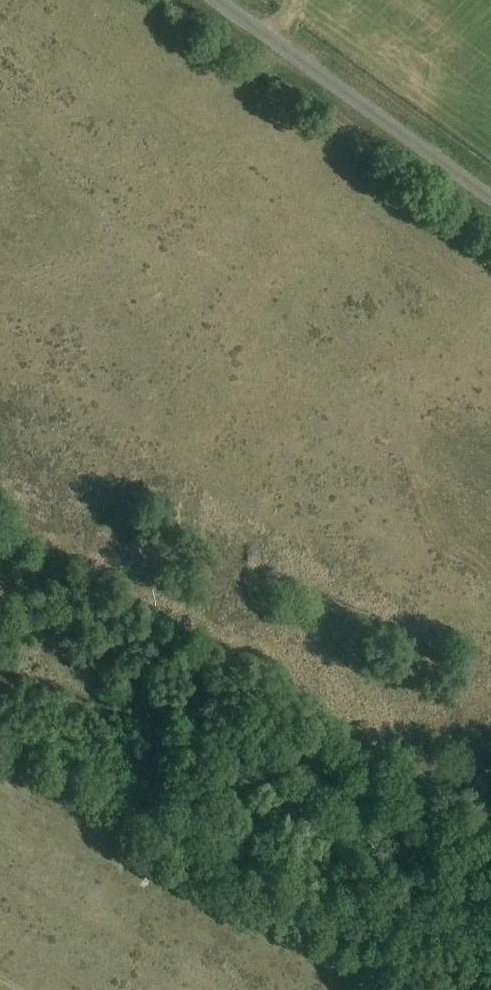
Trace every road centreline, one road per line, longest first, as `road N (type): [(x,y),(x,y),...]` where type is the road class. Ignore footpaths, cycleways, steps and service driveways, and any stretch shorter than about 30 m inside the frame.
road 1 (unclassified): [(490,197),(218,0)]

